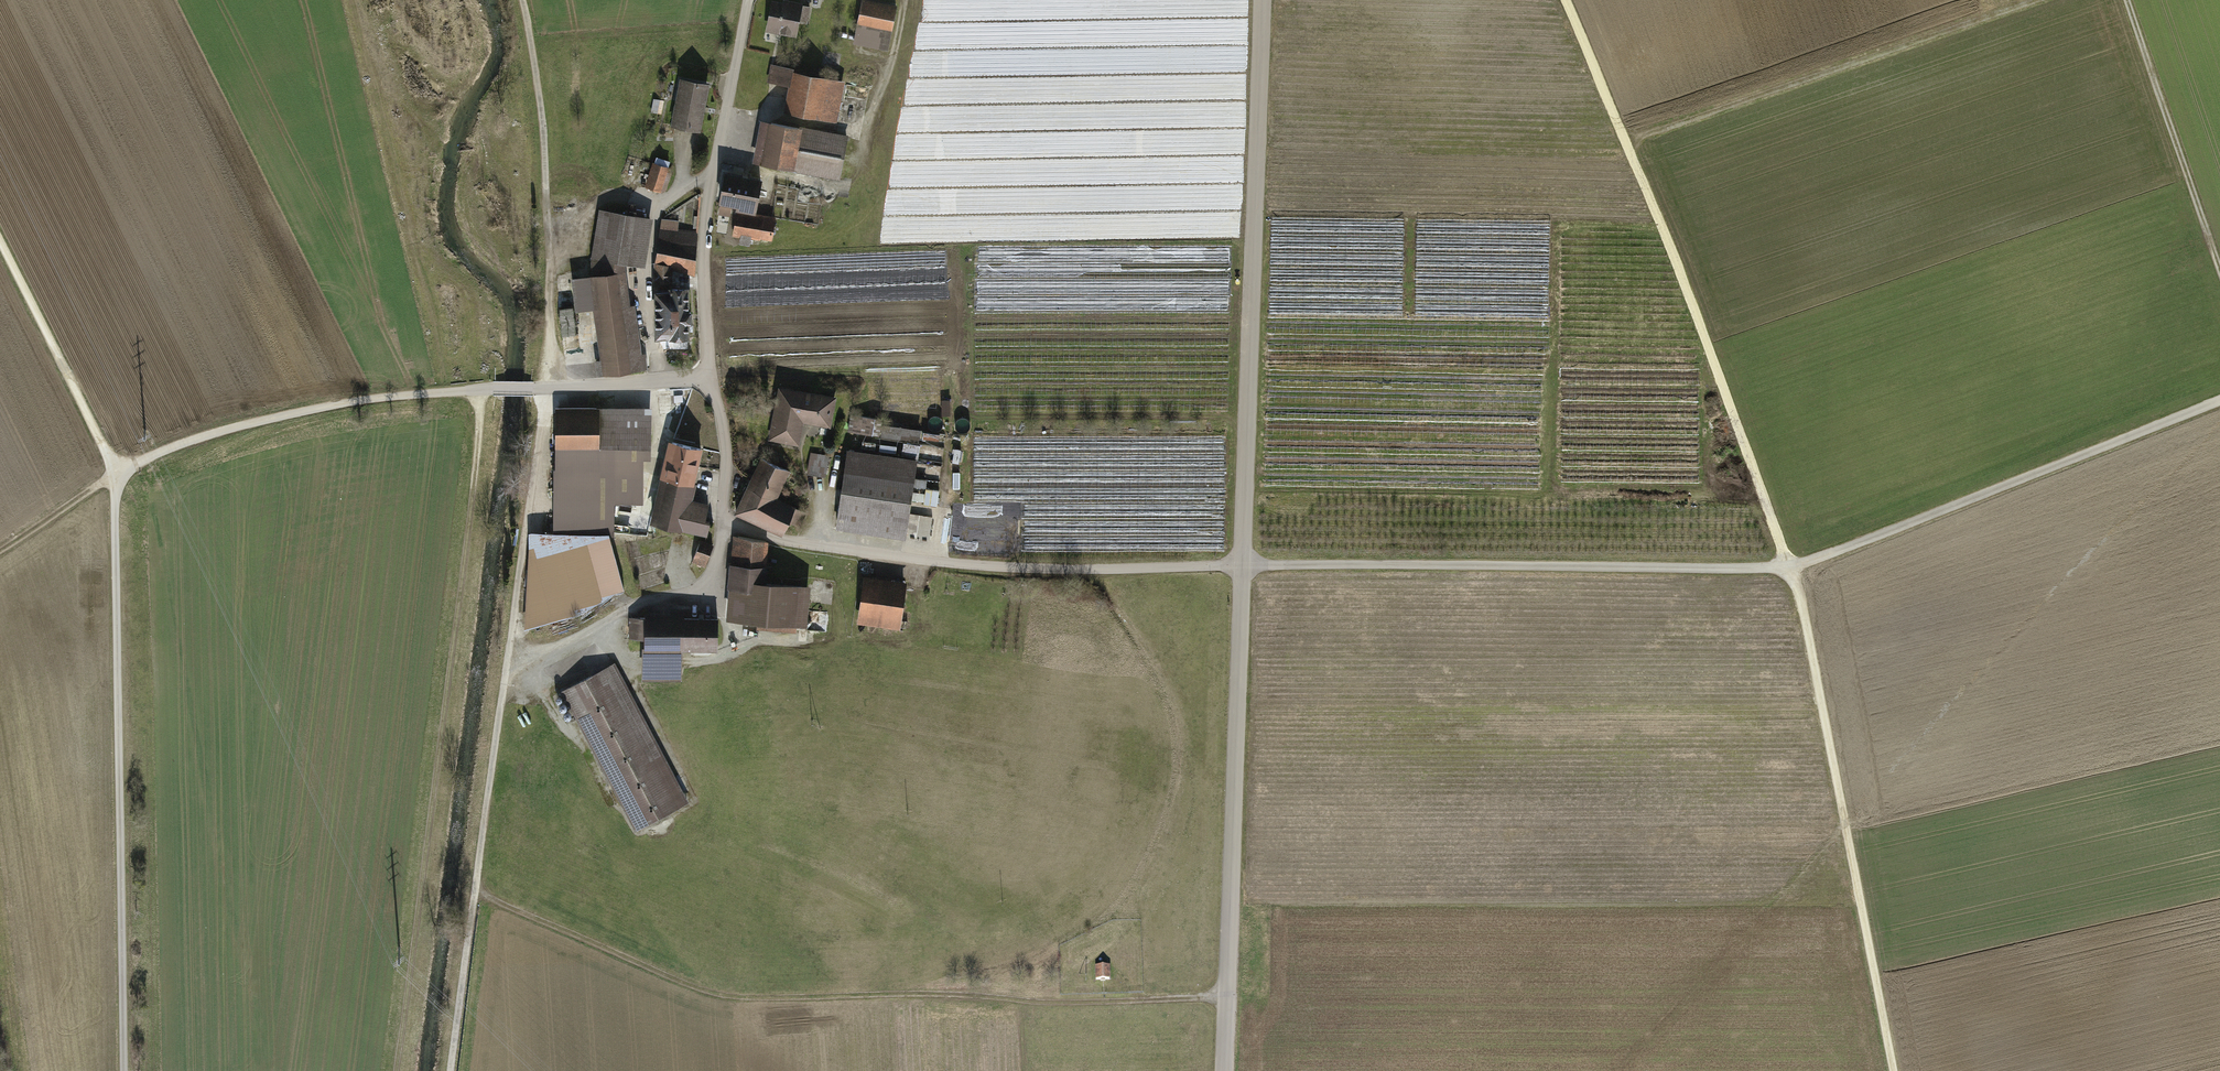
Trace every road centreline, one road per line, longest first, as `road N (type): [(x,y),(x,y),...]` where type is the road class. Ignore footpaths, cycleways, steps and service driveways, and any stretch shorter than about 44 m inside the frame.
road 1 (track): [(1896,1070),(1792,570),(1586,32),(1566,0)]
road 2 (track): [(455,1070),(547,388),(549,174),(531,0)]
road 3 (unclassified): [(1222,1070),(1263,0)]
road 4 (unclassified): [(533,388),(352,400),(185,441),(116,473),(122,1070)]
road 5 (track): [(2219,402),(1792,570),(1244,564)]
road 6 (track): [(477,892),(727,999),(991,993),(1042,1006),(1224,1000)]
road 7 (track): [(396,1070),(481,426),(477,390)]
road 8 (track): [(0,550),(116,473),(0,242)]
road 9 (unclassified): [(747,0),(706,209),(708,374)]
road 10 (residential): [(722,526),(715,570),(691,593),(637,603),(504,677)]
road 11 (track): [(2219,265),(2132,0)]
road 12 (residential): [(722,526),(795,544),(983,568)]
road 13 (track): [(983,568),(1244,564)]
road 14 (residential): [(708,374),(533,388)]
road 15 (residential): [(708,374),(724,420),(722,526)]

